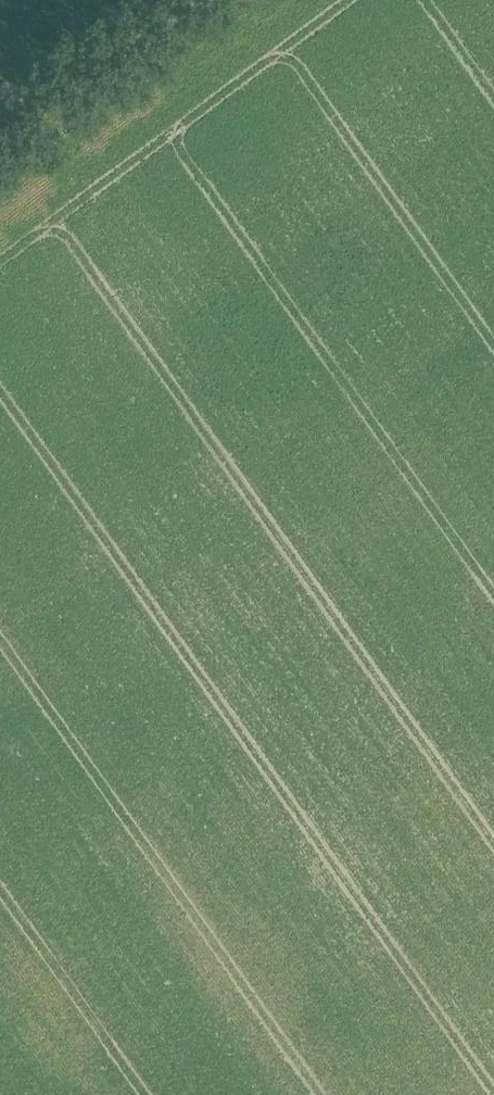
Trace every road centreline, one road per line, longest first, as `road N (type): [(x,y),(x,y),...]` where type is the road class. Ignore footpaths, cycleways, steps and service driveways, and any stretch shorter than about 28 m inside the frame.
road 1 (track): [(190,0),(0,142)]

